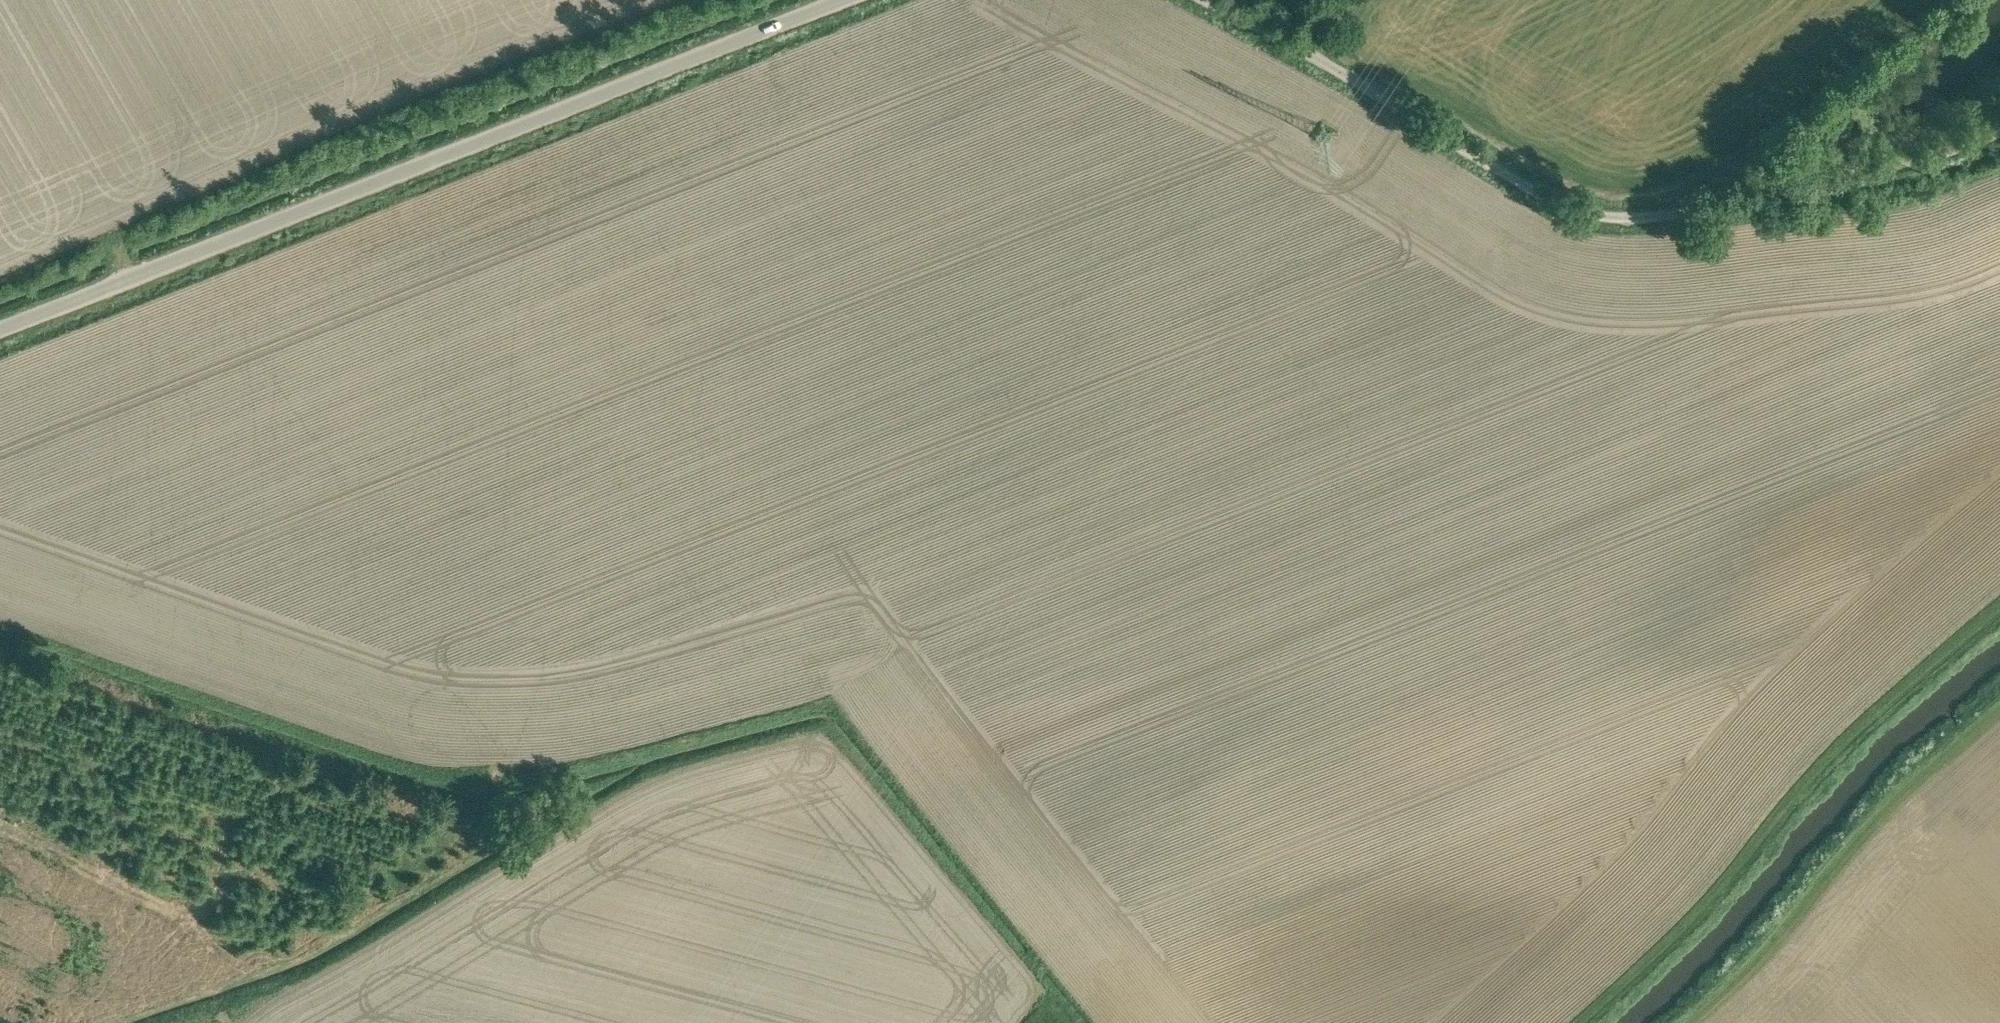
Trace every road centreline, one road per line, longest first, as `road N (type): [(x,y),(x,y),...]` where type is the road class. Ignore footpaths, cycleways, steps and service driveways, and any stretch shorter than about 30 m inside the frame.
road 1 (unclassified): [(847,0),(0,334)]
road 2 (track): [(1999,123),(1711,225),(1599,230),(1552,214),(1190,0)]

